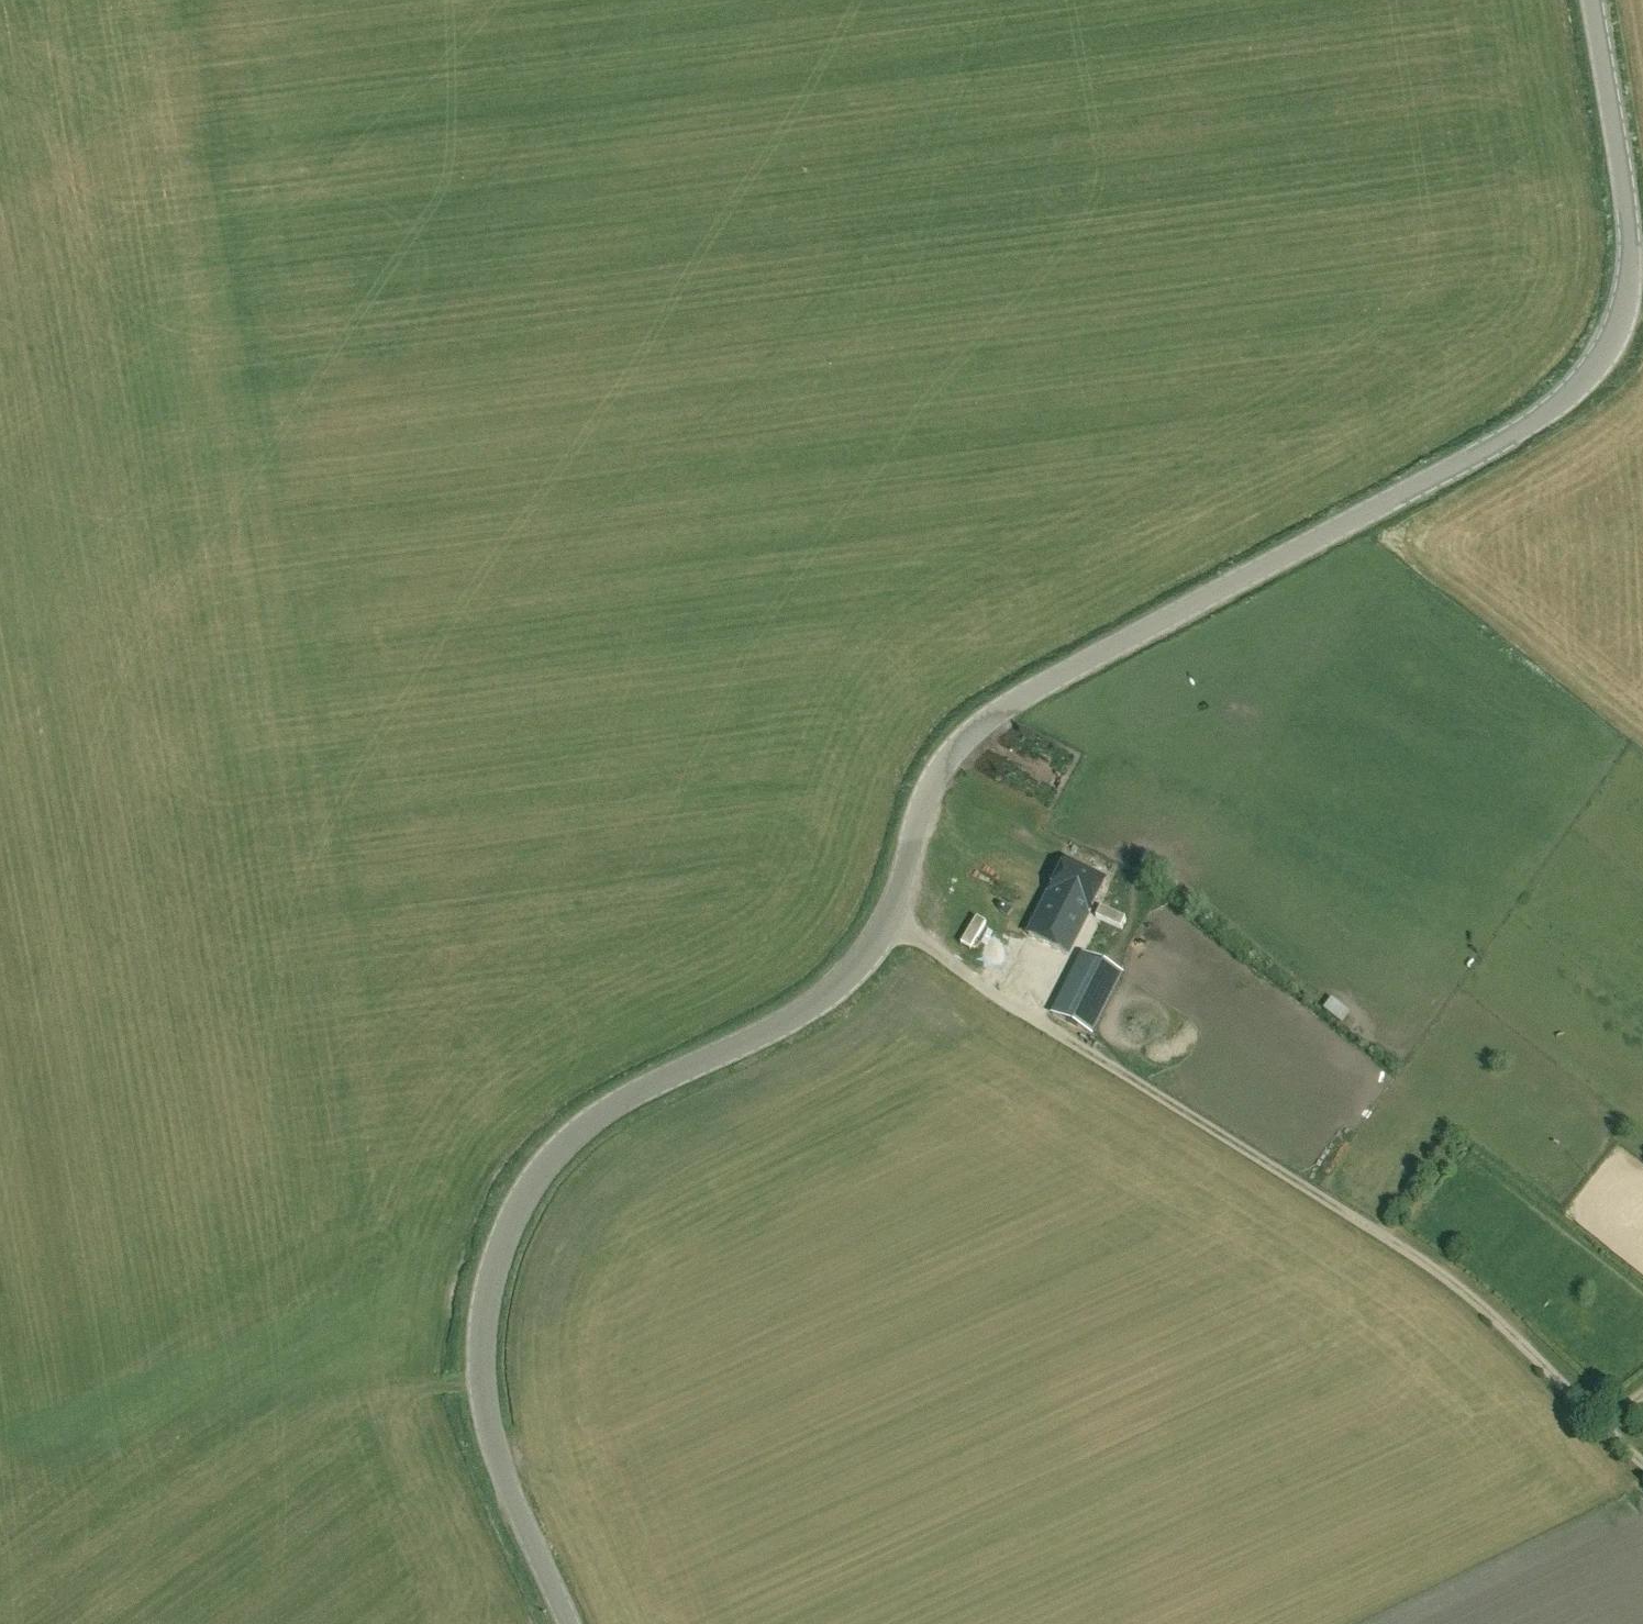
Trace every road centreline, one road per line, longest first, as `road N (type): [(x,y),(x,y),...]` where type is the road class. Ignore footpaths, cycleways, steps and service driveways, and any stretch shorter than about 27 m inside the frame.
road 1 (tertiary): [(890,917),(930,787),(979,726),(1488,450),(1587,378),(1623,312),(1630,250),(1591,0)]
road 2 (tertiary): [(570,1623),(508,1483),(485,1410),(483,1323),(501,1244),(541,1172),(587,1124),(829,995),(863,961),(890,917)]
road 3 (unclassified): [(1616,1440),(1508,1330),(1422,1259),(1003,1000),(890,917)]

